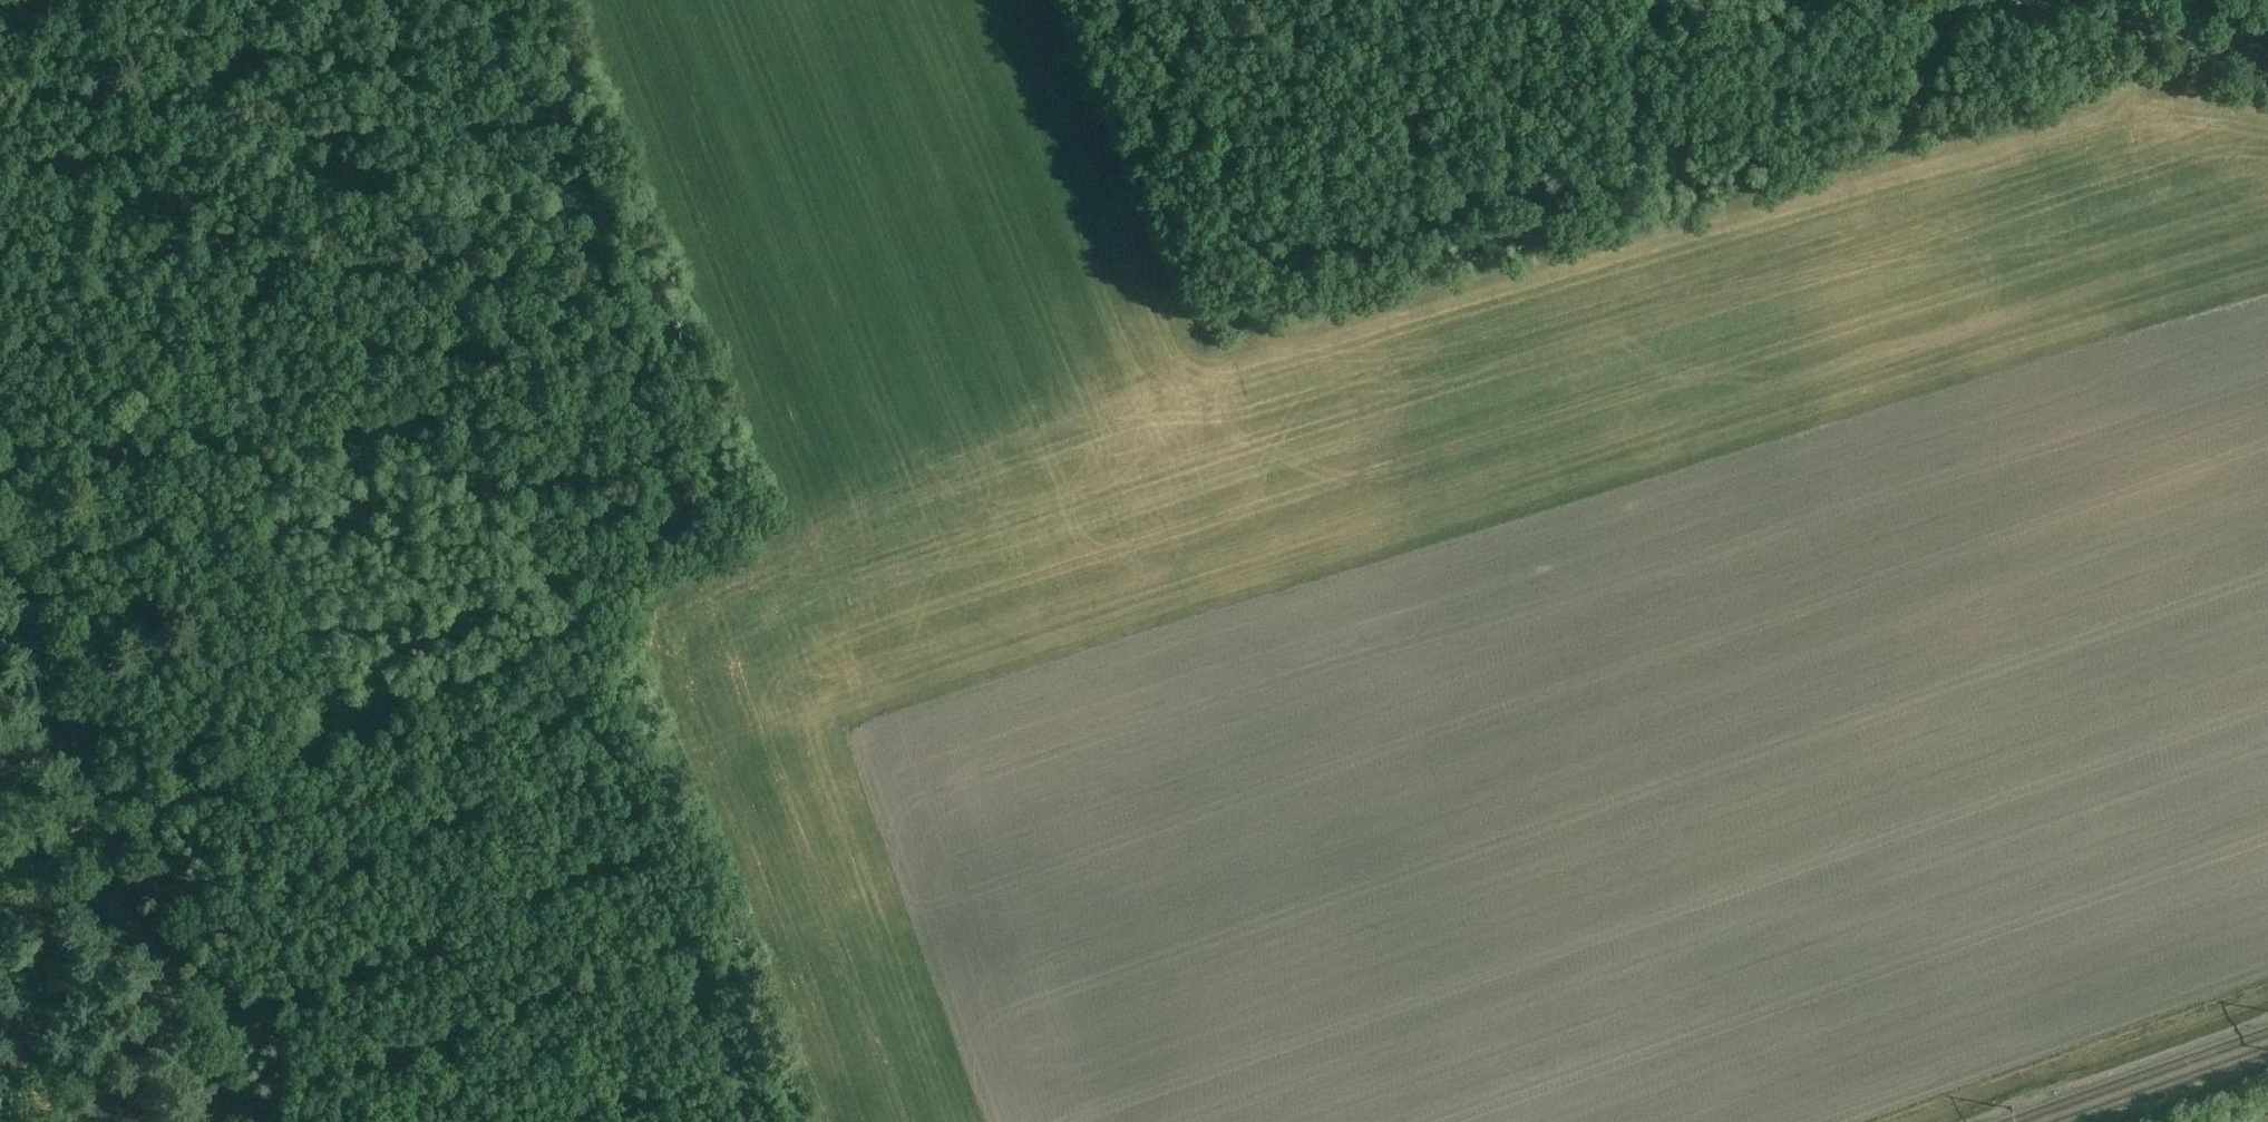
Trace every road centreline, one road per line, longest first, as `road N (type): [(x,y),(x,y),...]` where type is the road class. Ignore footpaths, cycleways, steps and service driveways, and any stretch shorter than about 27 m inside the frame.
road 1 (track): [(235,1121),(0,498)]
road 2 (track): [(2267,51),(2063,0)]

